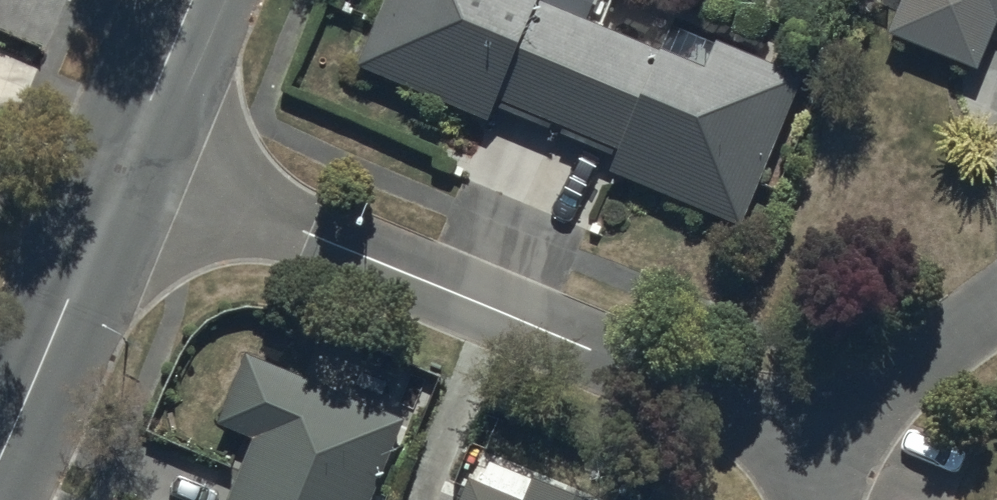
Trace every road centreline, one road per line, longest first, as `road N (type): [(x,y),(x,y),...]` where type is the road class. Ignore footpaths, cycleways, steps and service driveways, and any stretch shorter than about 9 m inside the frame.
road 1 (residential): [(136,162),(764,411),(800,439)]
road 2 (tertiary): [(0,463),(136,162)]
road 3 (residential): [(800,439),(996,306)]
road 4 (tertiary): [(136,162),(201,0)]

